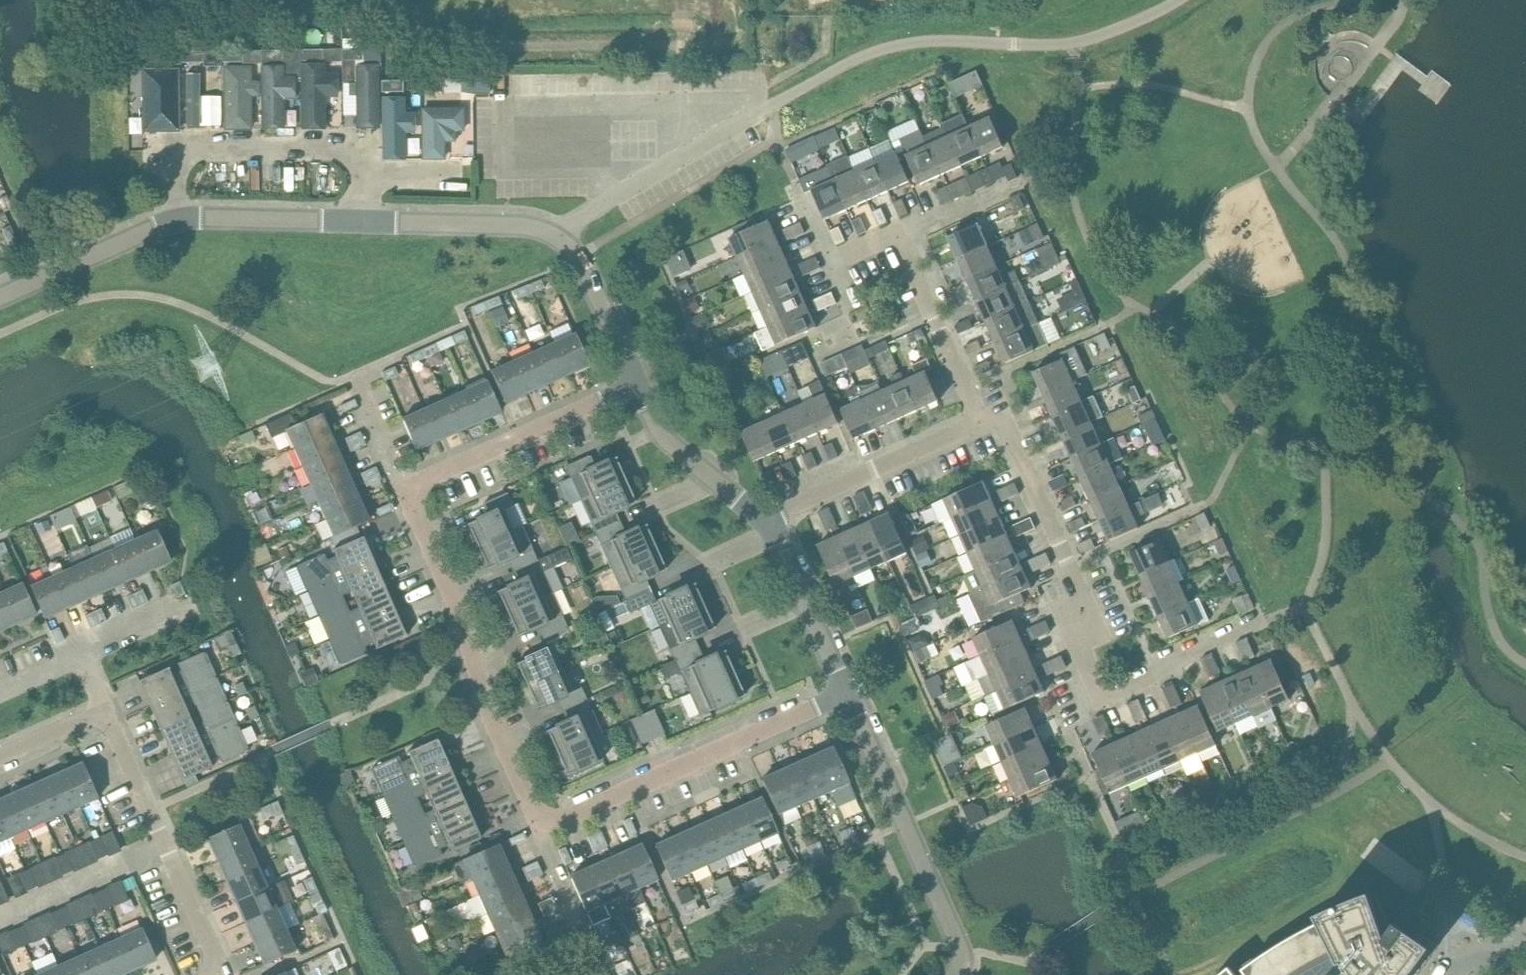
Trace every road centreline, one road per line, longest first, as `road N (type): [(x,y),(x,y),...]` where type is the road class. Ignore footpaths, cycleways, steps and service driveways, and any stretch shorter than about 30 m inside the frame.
road 1 (residential): [(637,384),(431,479),(414,499),(489,713),(534,811),(567,817),(845,693)]
road 2 (residential): [(558,238),(581,216),(872,53),(933,41),(1073,43),(1179,0)]
road 3 (residential): [(1248,628),(1104,702),(1081,646),(1098,639),(1063,552),(1005,422),(983,423)]
road 4 (residential): [(210,974),(212,950),(103,712),(0,758)]
road 5 (residential): [(177,221),(182,147),(345,142),(368,165),(365,222)]
road 6 (unclassified): [(845,693),(961,950),(954,974)]
road 7 (residential): [(767,519),(983,423)]
road 8 (residential): [(983,423),(897,233)]
road 9 (unclassified): [(365,222),(516,226),(558,238)]
road 10 (unclassified): [(0,297),(177,221)]
road 11 (unclassified): [(637,384),(661,436),(767,519)]
road 12 (unclassified): [(767,519),(845,693)]
road 13 (unclassified): [(177,221),(365,222)]
road 14 (unclassified): [(558,238),(576,256),(637,384)]

